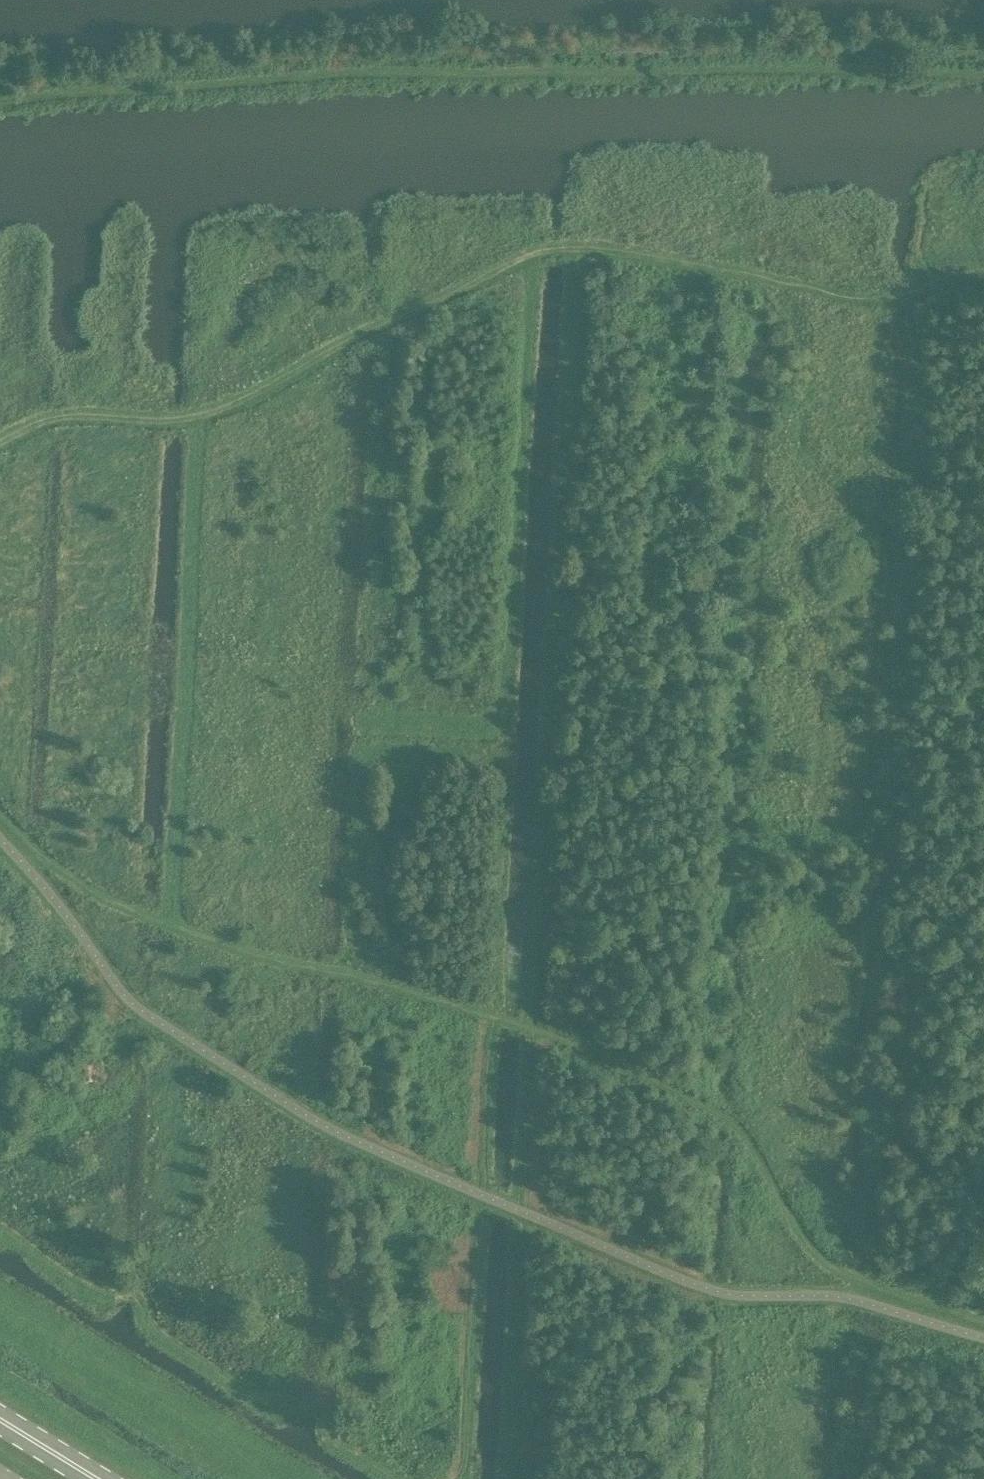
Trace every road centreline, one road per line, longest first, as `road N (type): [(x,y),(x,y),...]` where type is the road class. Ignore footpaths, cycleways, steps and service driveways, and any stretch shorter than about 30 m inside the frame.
road 1 (track): [(0,104),(408,66),(983,65)]
road 2 (track): [(983,272),(902,292),(812,294)]

